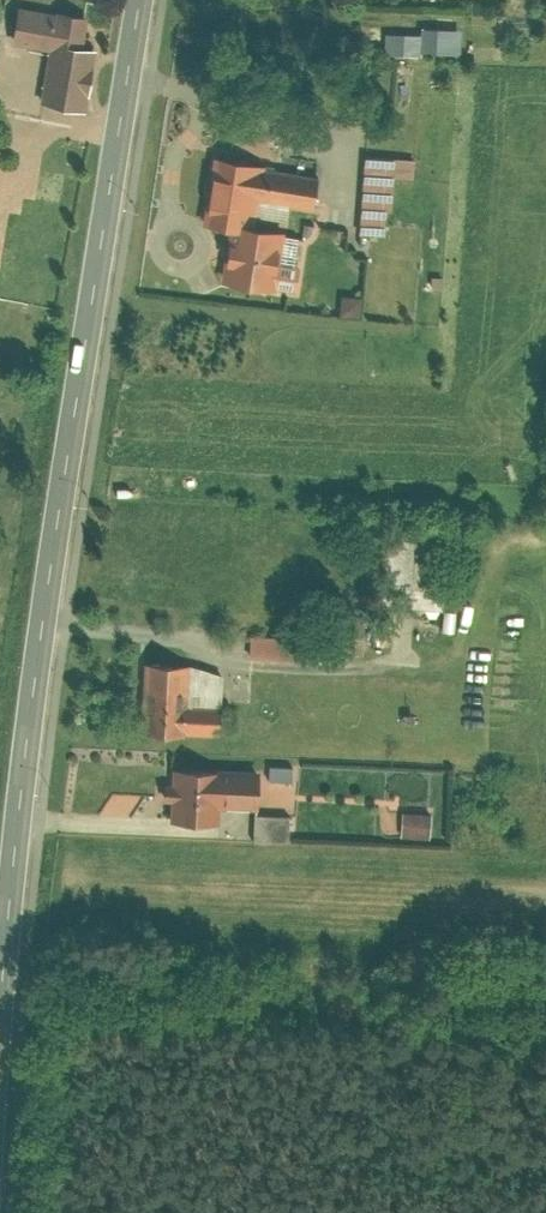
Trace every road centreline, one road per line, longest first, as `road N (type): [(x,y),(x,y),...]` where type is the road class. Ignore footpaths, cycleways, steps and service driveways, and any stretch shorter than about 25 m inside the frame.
road 1 (secondary): [(0,1000),(42,629),(141,0)]

